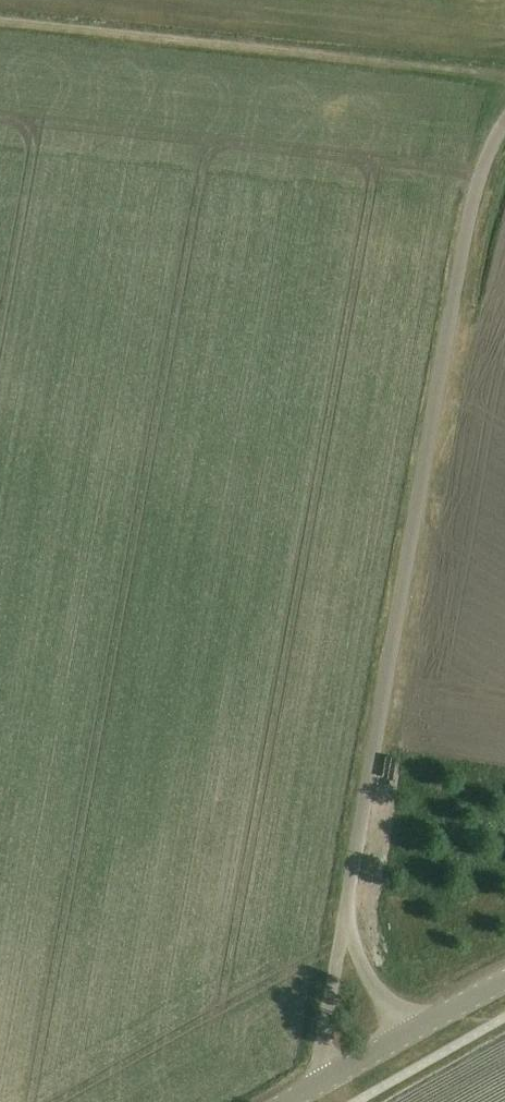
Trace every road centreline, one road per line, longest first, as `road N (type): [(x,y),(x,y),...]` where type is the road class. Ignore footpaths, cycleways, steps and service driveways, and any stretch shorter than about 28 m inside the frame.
road 1 (unclassified): [(343,923),(467,230),(490,147),(504,124)]
road 2 (track): [(504,73),(0,19)]
road 3 (unclassified): [(318,1084),(343,923)]
road 4 (unclassified): [(416,1032),(372,987),(343,923)]

